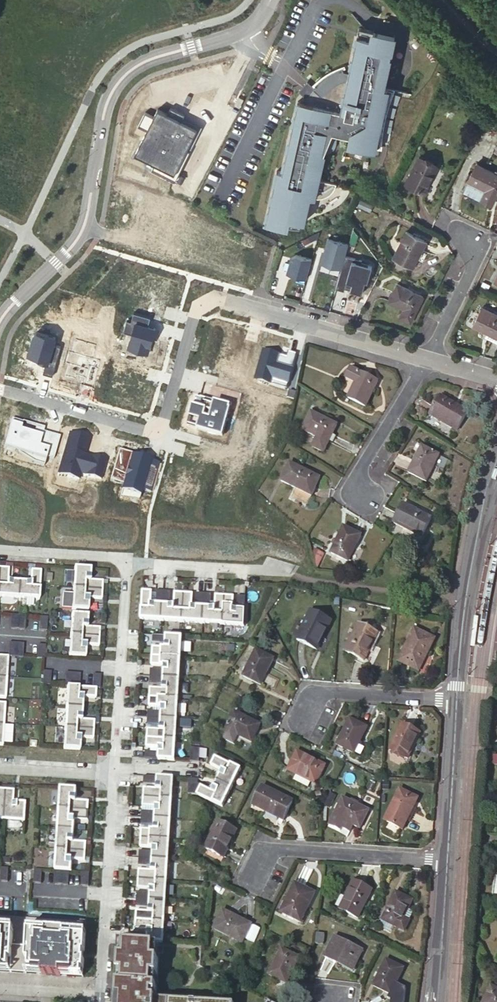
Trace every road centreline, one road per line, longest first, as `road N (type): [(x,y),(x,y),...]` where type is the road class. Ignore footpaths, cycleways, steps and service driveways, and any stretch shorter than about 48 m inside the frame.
road 1 (residential): [(0,316),(78,238),(121,80),(158,55),(248,30)]
road 2 (tertiary): [(496,465),(465,609),(458,702)]
road 3 (residential): [(98,1001),(112,773)]
road 4 (residential): [(446,861),(262,853),(244,887)]
road 5 (residential): [(112,773),(127,562)]
road 6 (residential): [(458,702),(307,696),(294,729)]
road 7 (residential): [(424,359),(256,310)]
road 8 (residential): [(127,562),(293,572)]
road 9 (tertiary): [(458,702),(446,861)]
road 10 (residential): [(424,359),(358,470),(359,494)]
road 11 (residential): [(451,230),(473,250),(424,359)]
road 12 (tertiary): [(446,861),(435,1001)]
road 13 (residential): [(127,562),(0,549)]

